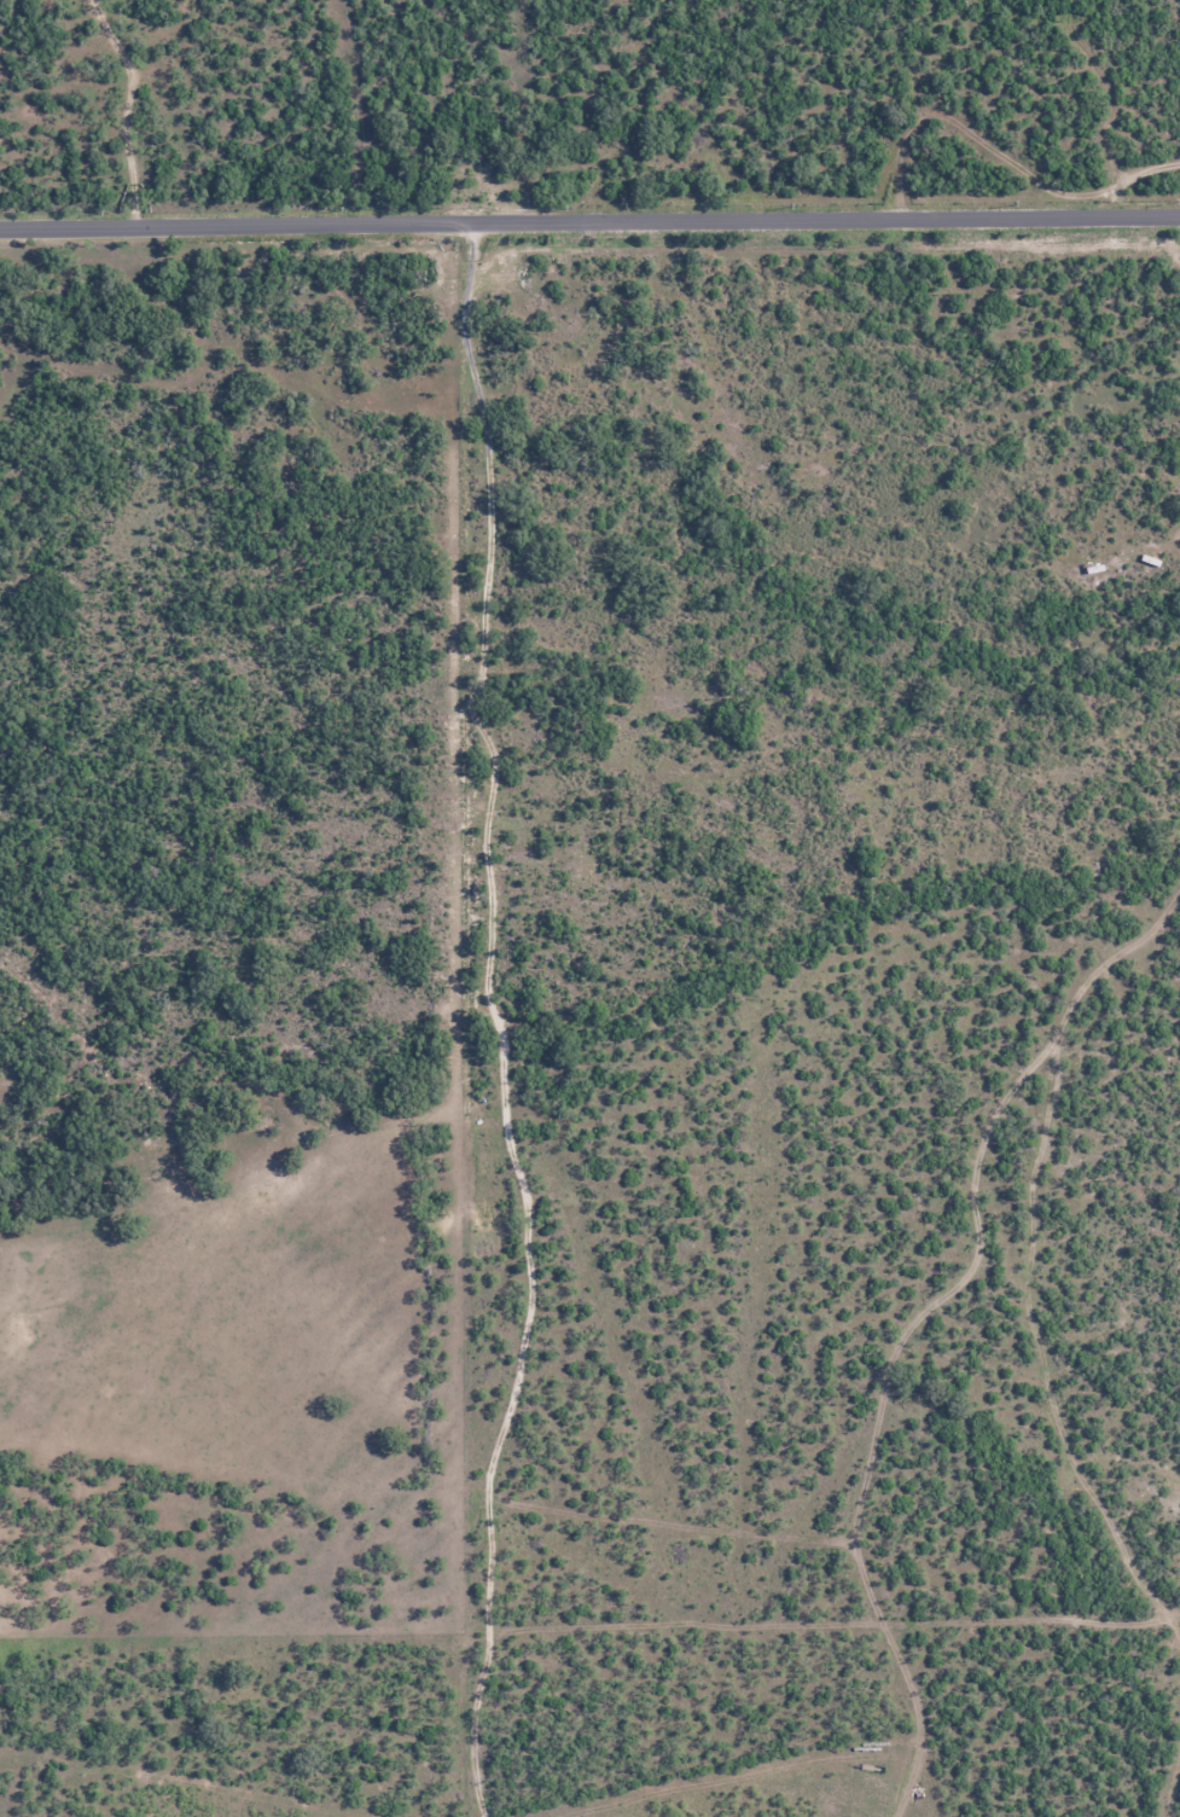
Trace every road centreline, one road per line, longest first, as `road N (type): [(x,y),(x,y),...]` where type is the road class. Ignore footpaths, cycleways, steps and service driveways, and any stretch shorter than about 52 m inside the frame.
road 1 (residential): [(0,229),(1179,216)]

